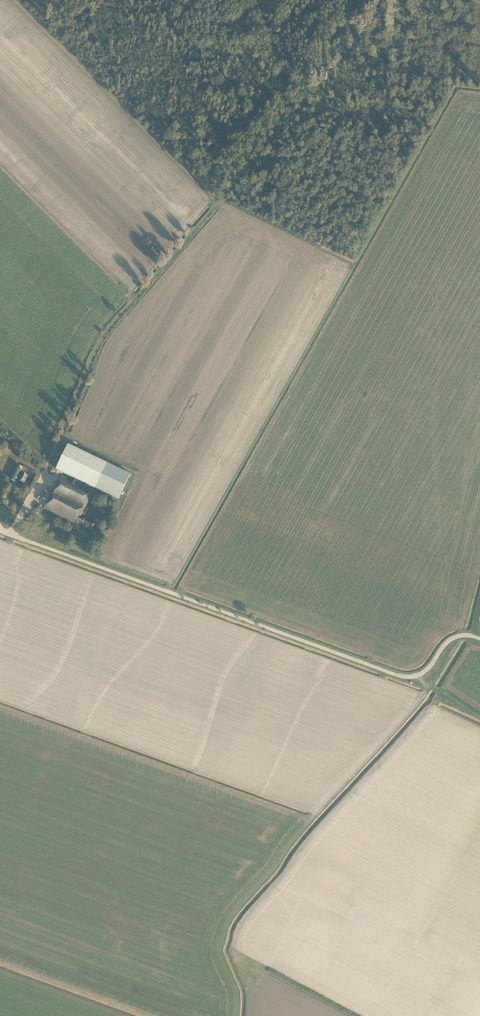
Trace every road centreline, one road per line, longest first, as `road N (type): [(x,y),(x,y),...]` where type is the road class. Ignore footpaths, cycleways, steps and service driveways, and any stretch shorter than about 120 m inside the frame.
road 1 (unclassified): [(0,531),(395,675),(424,673)]
road 2 (track): [(43,474),(109,329),(221,201)]

